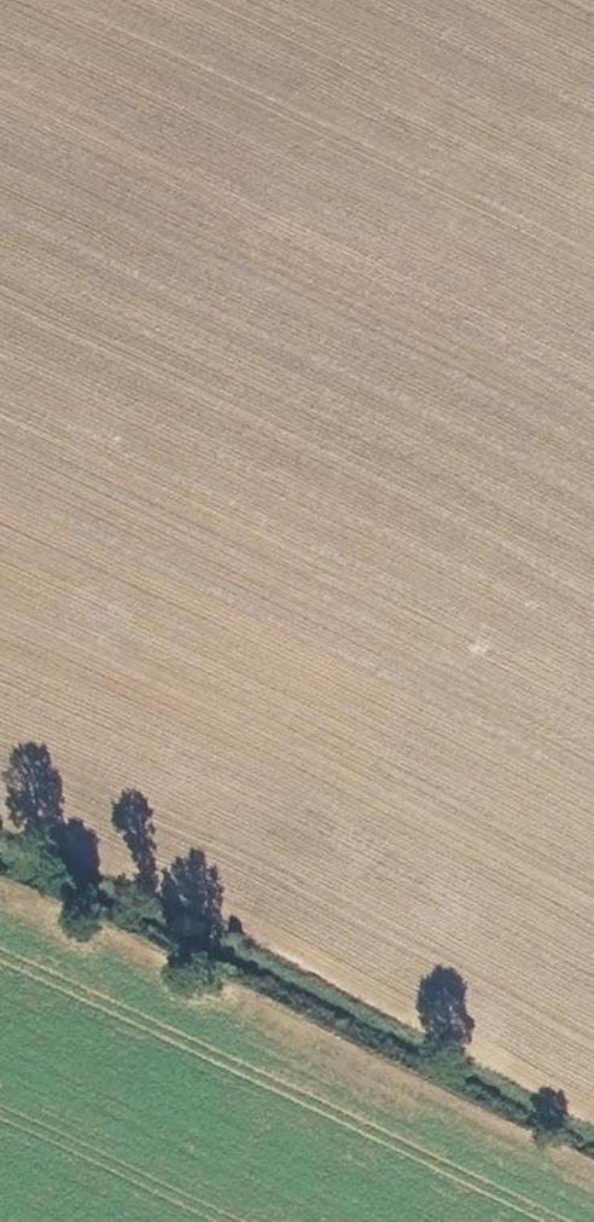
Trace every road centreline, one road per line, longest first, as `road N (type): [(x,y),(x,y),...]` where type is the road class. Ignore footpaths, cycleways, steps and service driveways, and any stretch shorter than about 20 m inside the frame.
road 1 (track): [(0,847),(593,1140)]

